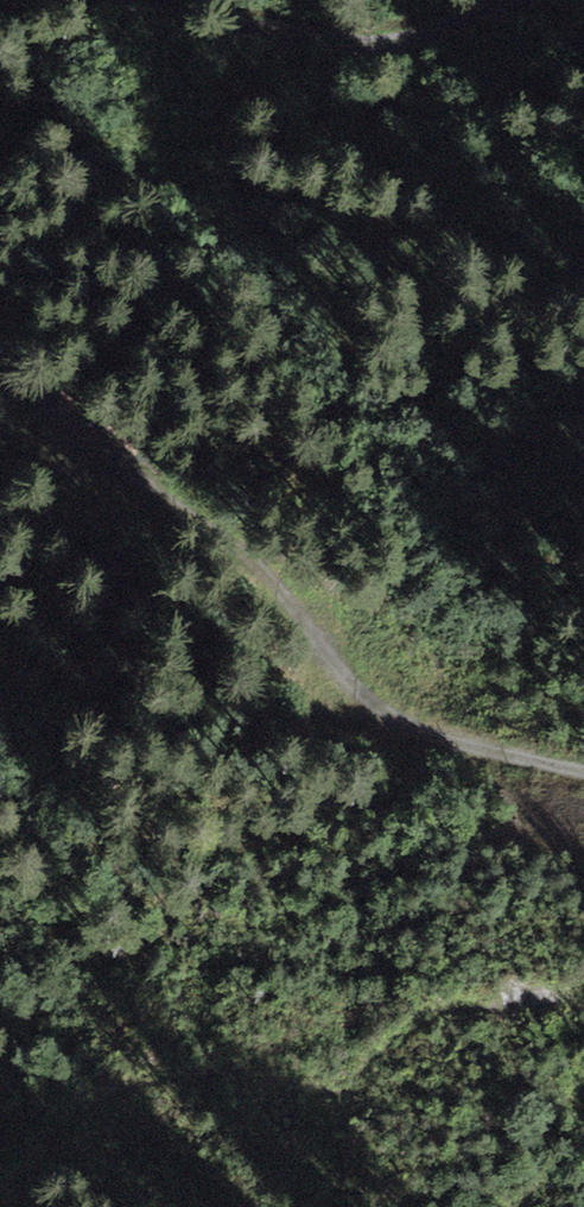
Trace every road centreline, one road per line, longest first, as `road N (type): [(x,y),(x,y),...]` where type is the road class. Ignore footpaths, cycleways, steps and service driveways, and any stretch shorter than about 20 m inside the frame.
road 1 (track): [(583,766),(434,740),(378,705),(260,557),(0,380)]
road 2 (track): [(583,990),(450,1006),(365,1070),(332,1081),(250,1067),(147,1081),(87,1106),(0,1192)]
road 3 (track): [(136,0),(383,42),(476,0)]

